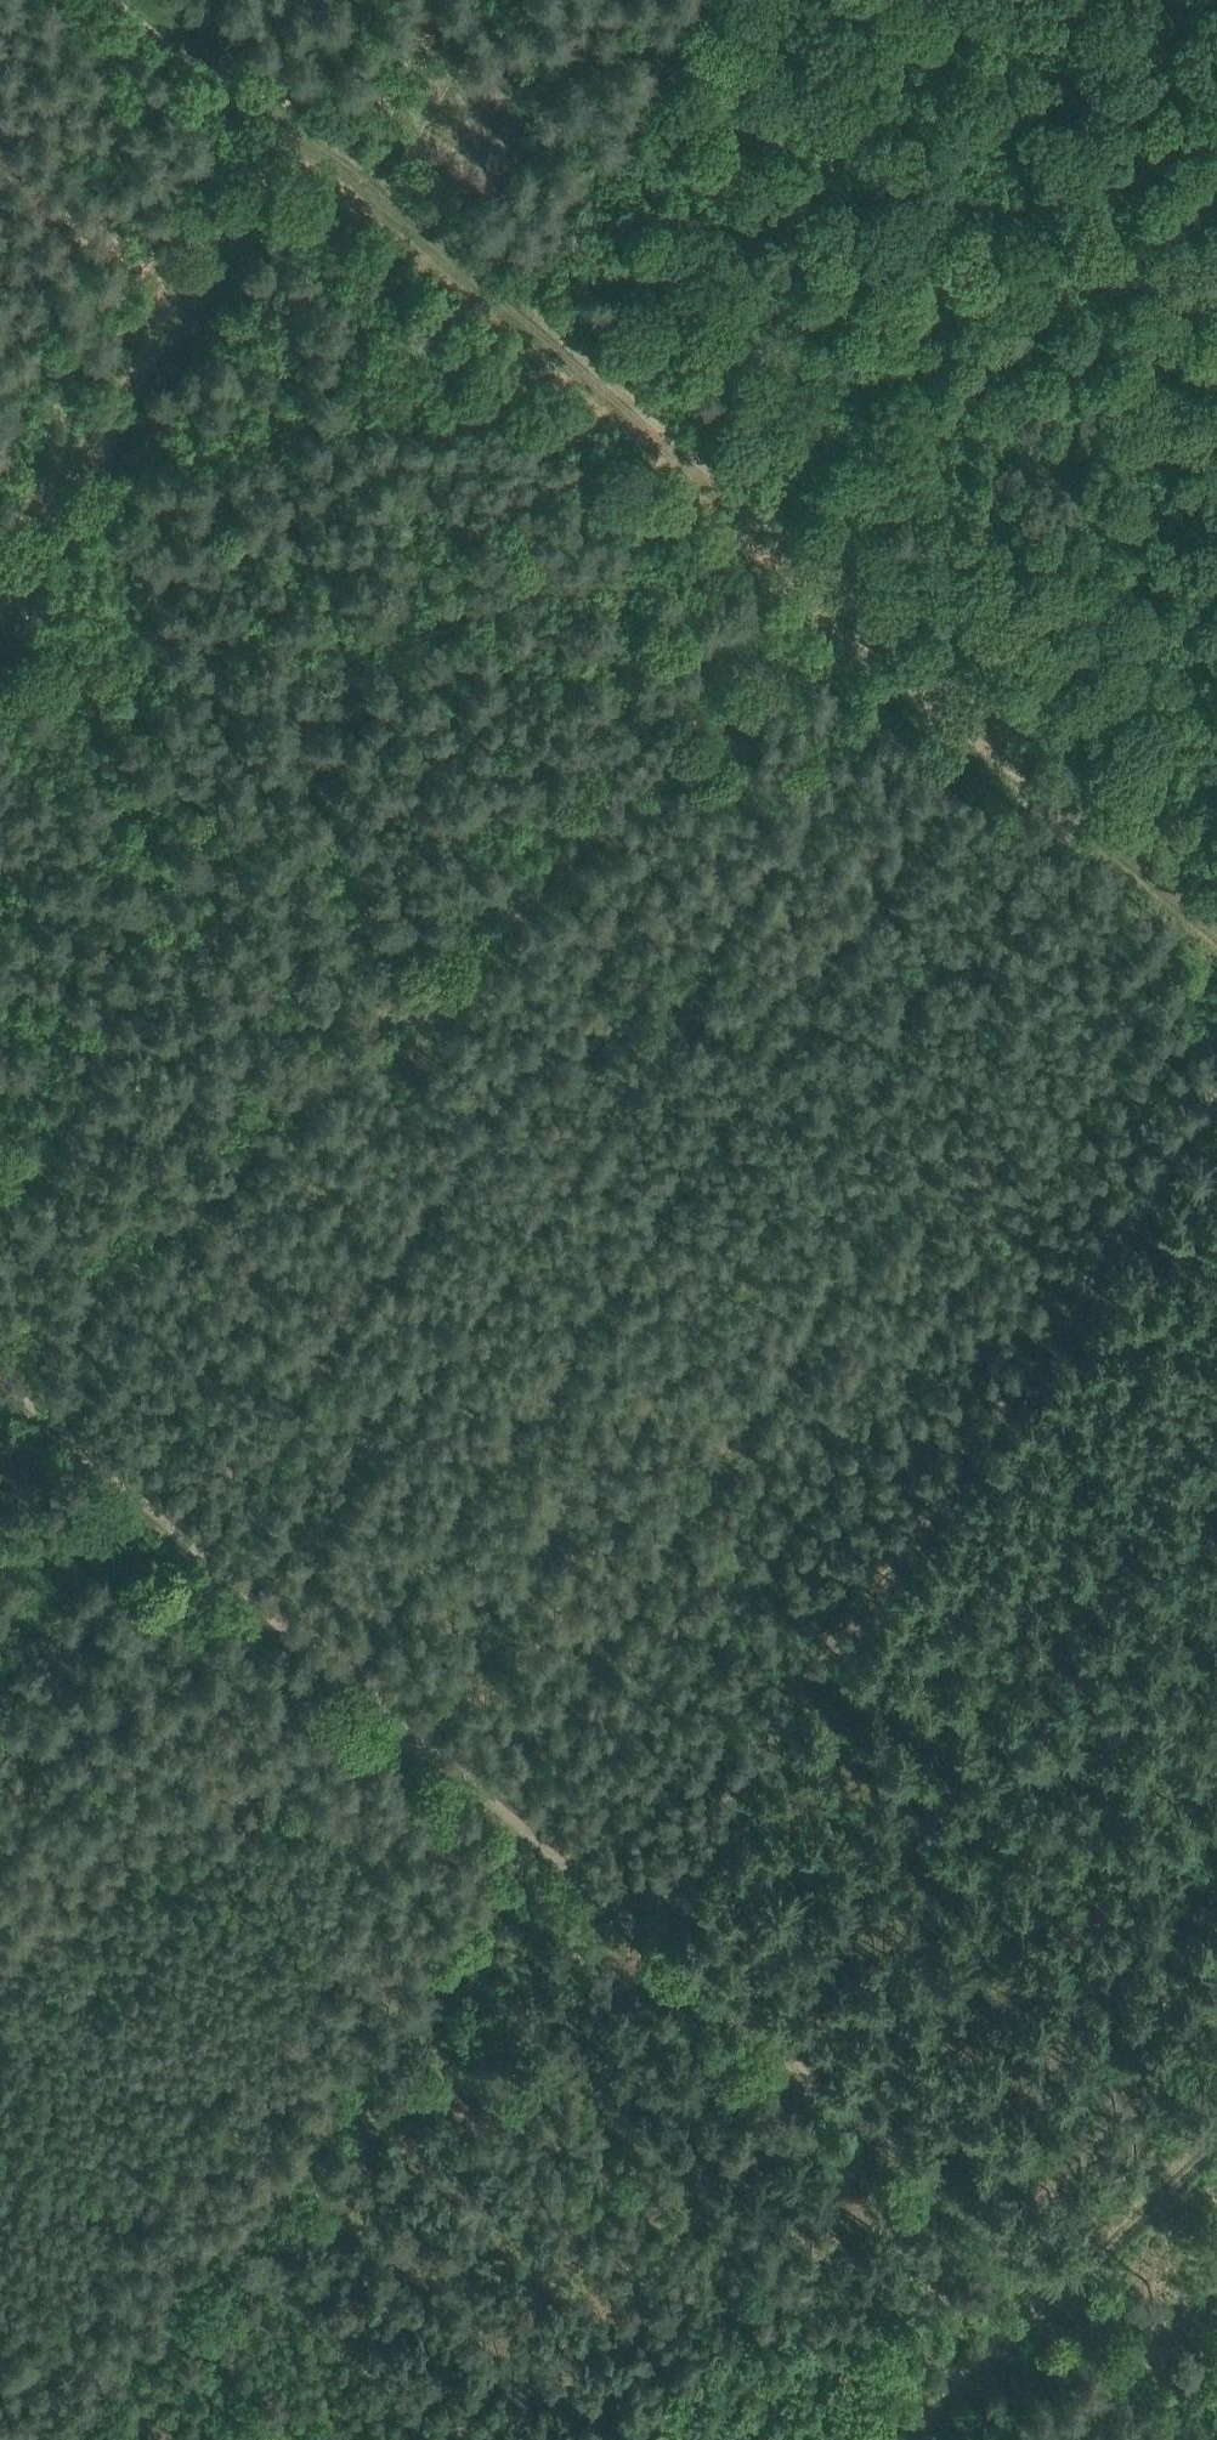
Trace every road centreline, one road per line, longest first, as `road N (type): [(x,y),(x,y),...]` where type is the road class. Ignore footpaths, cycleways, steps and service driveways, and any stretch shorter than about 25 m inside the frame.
road 1 (track): [(1216,2426),(0,1389)]
road 2 (track): [(1216,944),(130,0)]
road 3 (track): [(0,559),(279,127)]
road 4 (track): [(883,2439),(1216,2106)]

